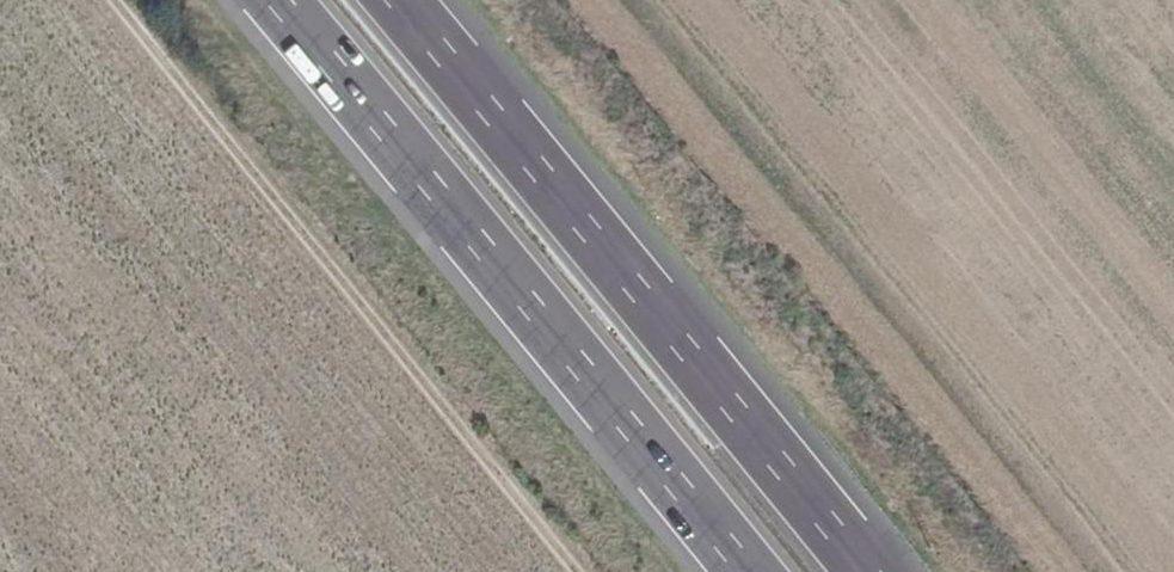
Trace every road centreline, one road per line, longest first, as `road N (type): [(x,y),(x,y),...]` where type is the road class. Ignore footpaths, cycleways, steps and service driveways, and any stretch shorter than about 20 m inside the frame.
road 1 (motorway): [(264,0),(744,571)]
road 2 (motorway): [(873,571),(394,0)]

